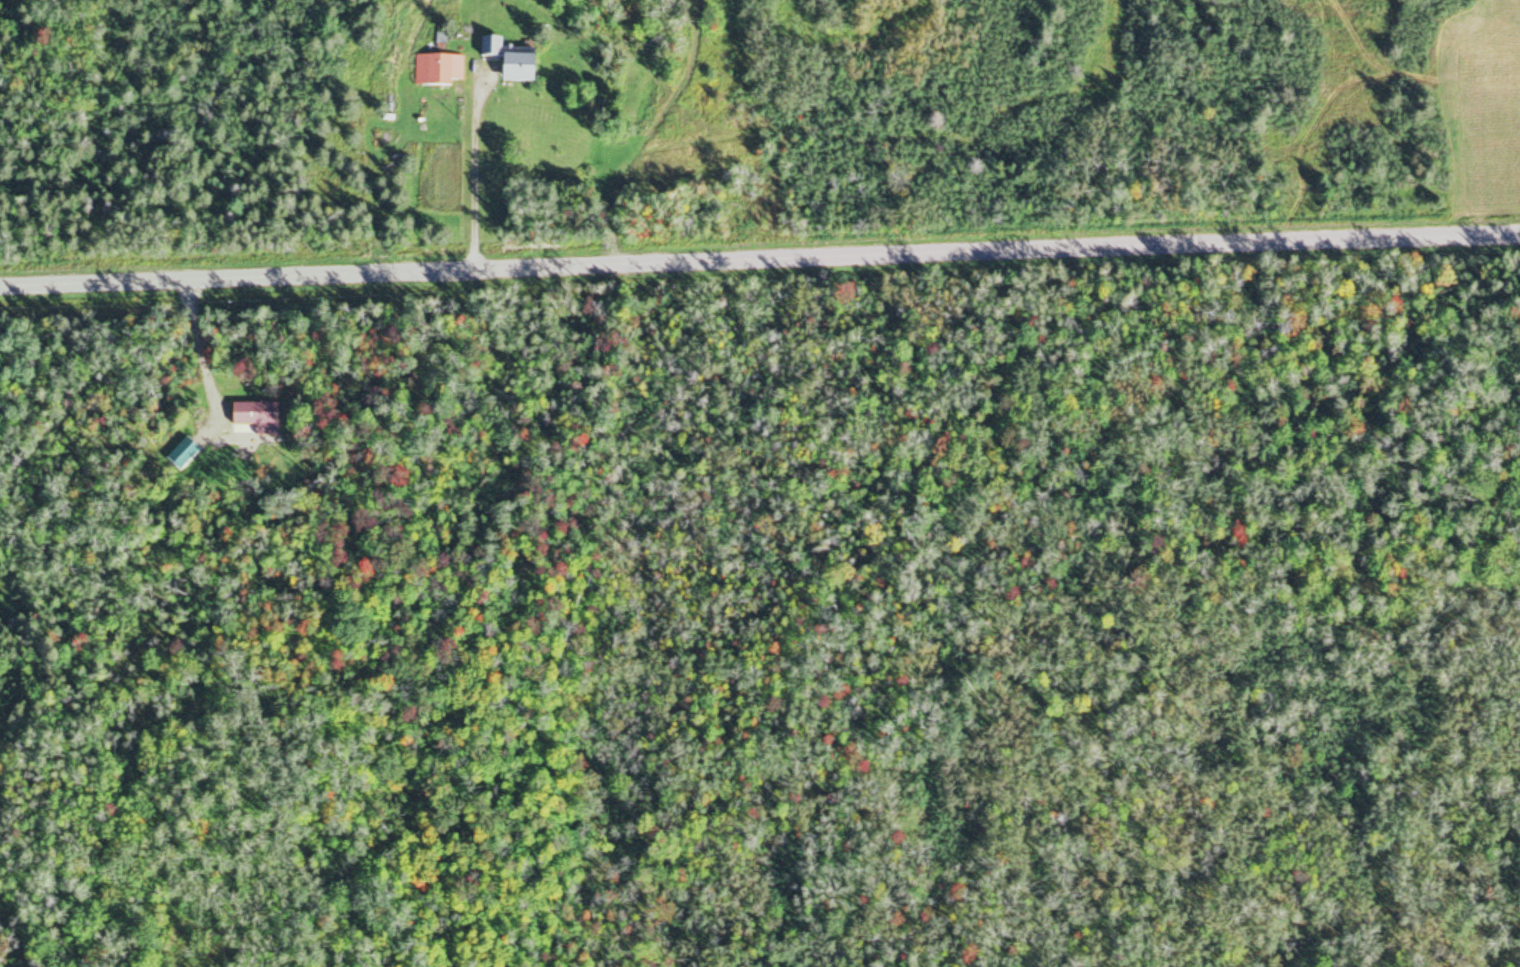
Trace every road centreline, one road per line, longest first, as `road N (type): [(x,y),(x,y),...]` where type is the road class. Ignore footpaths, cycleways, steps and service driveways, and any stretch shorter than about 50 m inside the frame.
road 1 (residential): [(0,276),(1519,229)]

